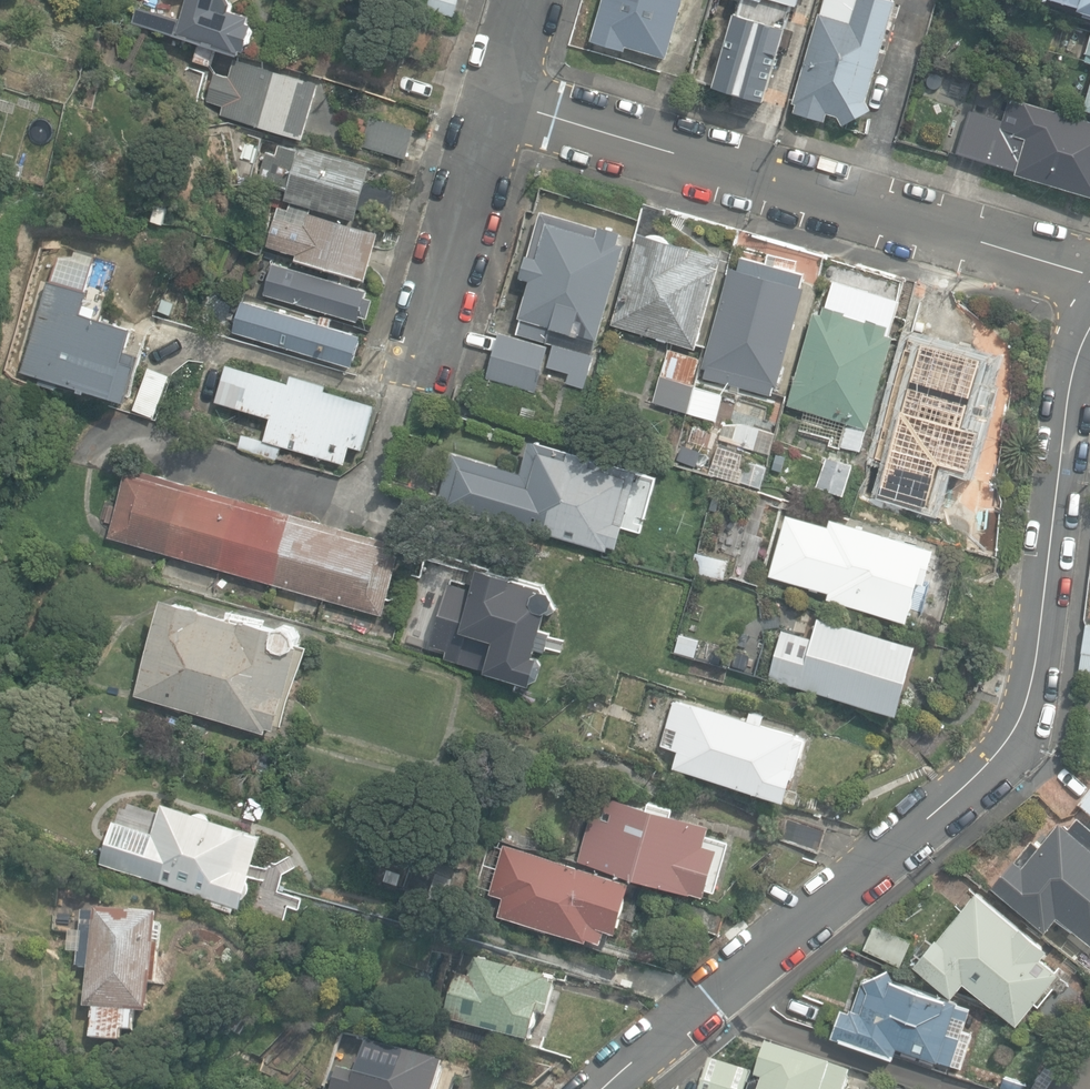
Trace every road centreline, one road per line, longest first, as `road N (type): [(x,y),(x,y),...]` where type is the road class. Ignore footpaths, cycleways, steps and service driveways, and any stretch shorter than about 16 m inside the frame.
road 1 (residential): [(1089,338),(1069,383),(1042,612),(1025,720),(1015,738),(606,1088)]
road 2 (residential): [(510,105),(1089,271)]
road 3 (residential): [(427,372),(510,105)]

